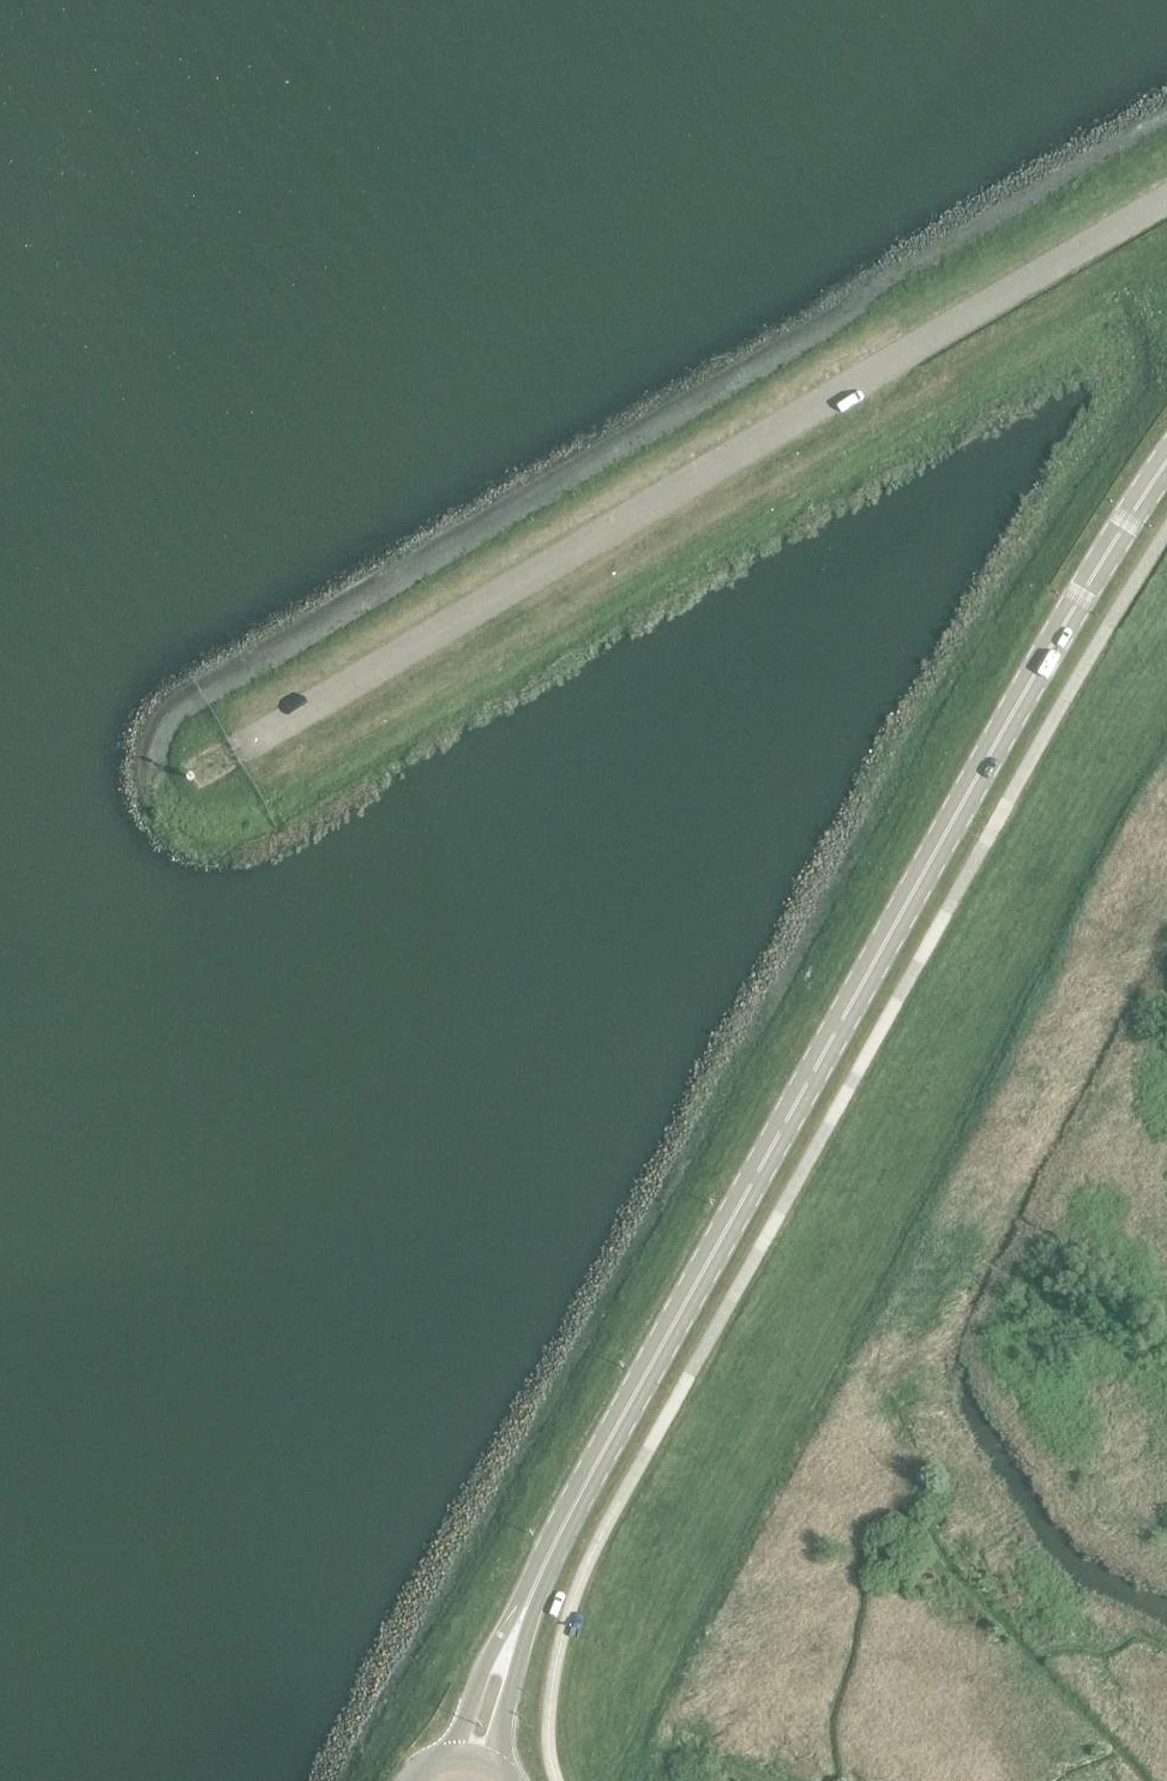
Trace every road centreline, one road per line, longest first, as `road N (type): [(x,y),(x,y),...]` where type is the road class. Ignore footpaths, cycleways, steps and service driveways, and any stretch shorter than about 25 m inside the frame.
road 1 (secondary): [(516,1637),(562,1527),(1166,463)]
road 2 (secondary): [(516,1637),(482,1682),(460,1751),(443,1765)]
road 3 (secondary): [(507,1780),(516,1637)]

